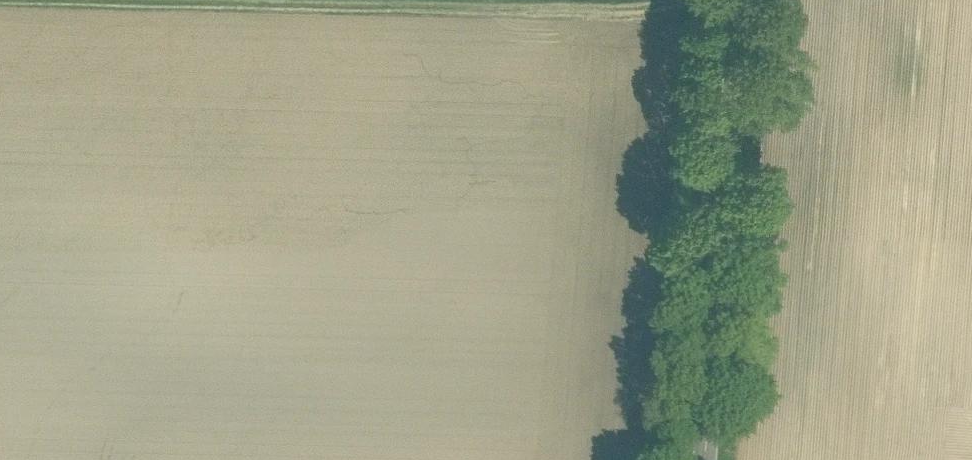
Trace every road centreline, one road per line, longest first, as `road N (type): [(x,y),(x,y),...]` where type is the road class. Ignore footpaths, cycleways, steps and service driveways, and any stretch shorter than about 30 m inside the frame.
road 1 (tertiary): [(738,0),(706,459)]

